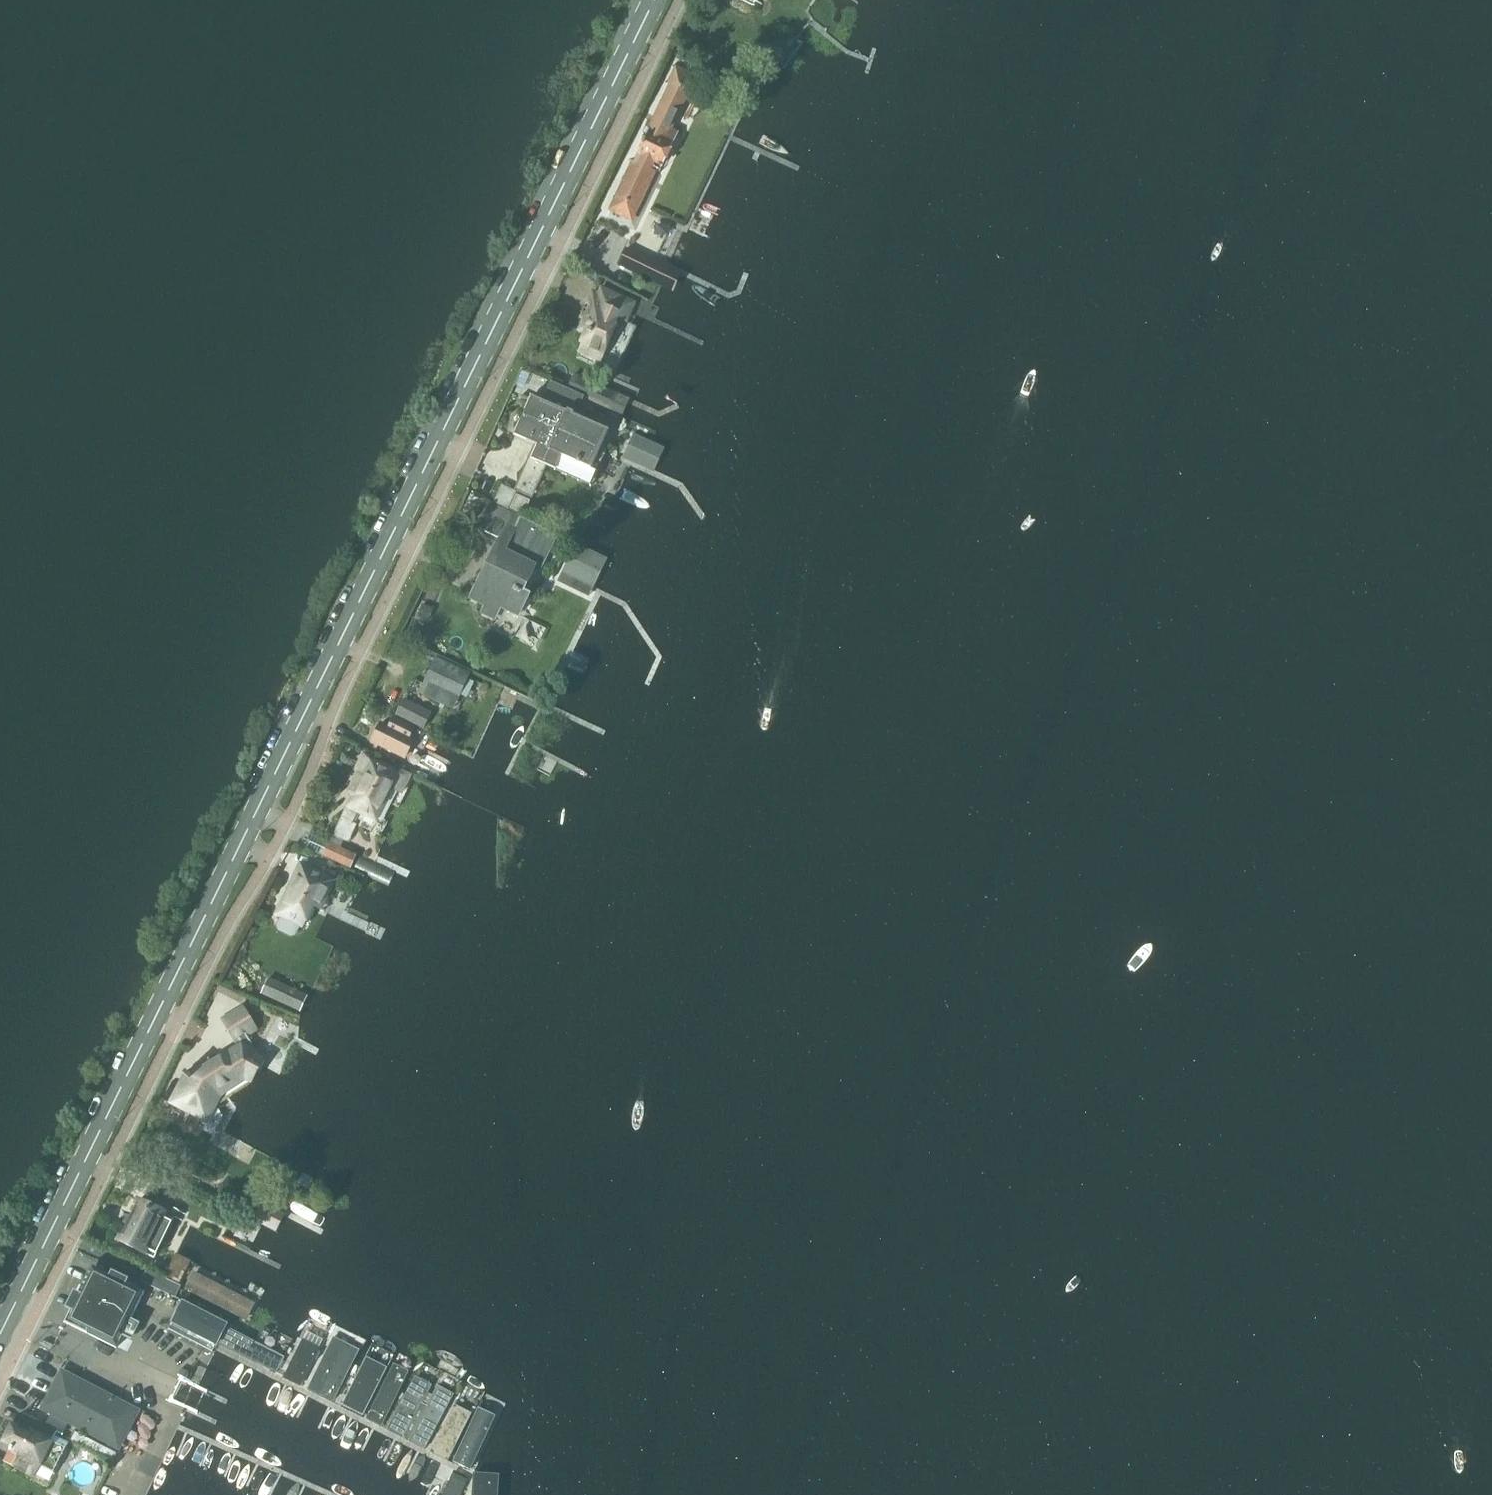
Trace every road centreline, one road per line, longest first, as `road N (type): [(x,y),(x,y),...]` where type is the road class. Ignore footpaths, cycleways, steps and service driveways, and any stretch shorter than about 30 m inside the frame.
road 1 (secondary): [(655,0),(0,1337)]

